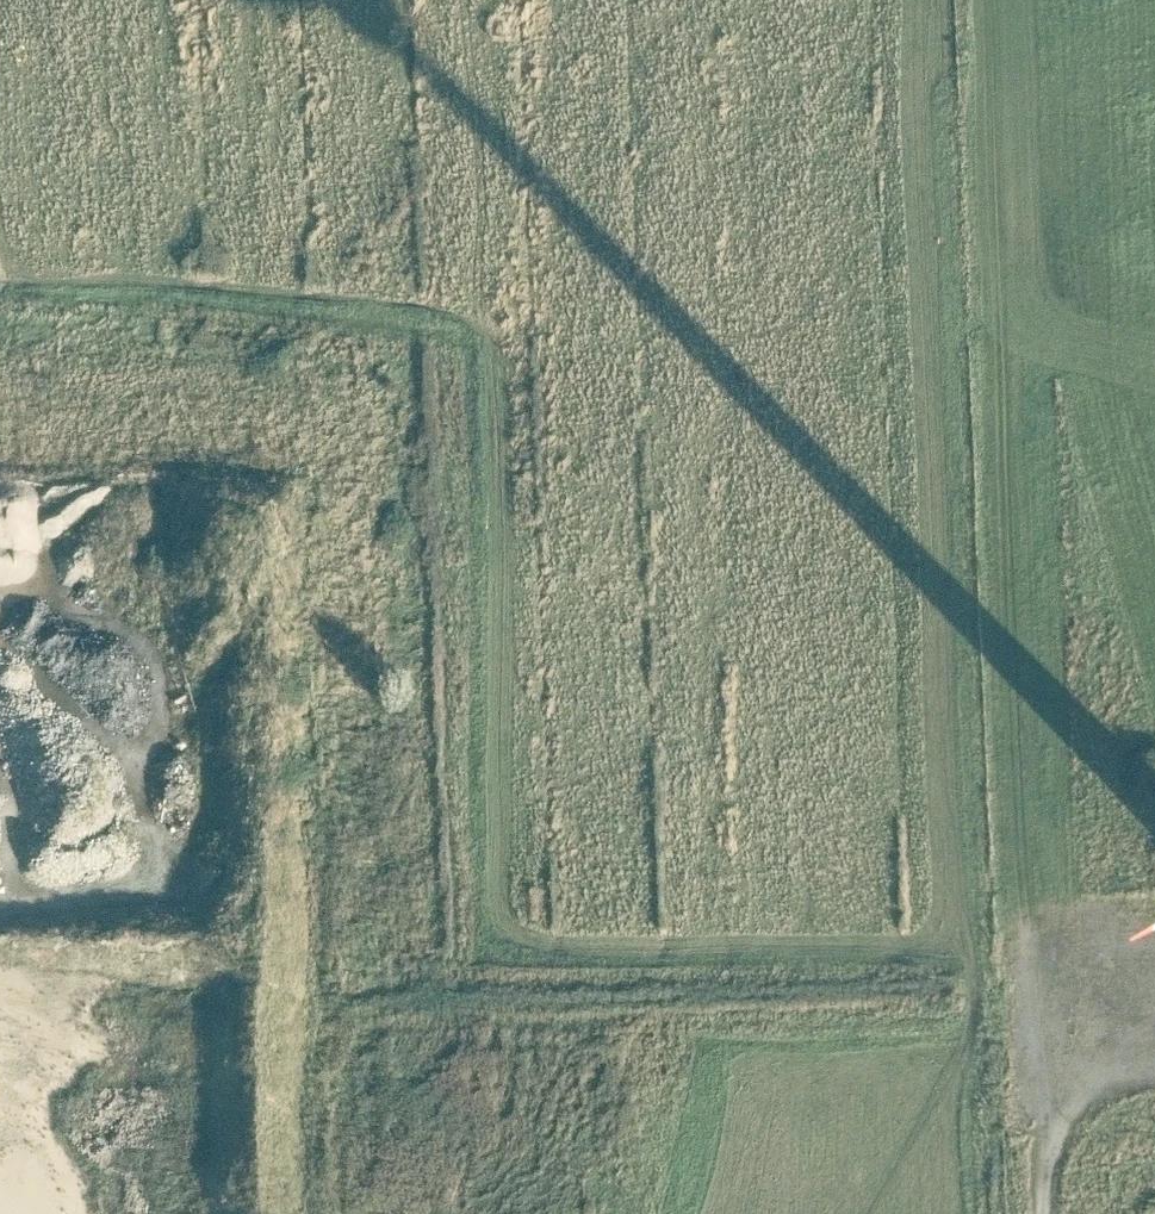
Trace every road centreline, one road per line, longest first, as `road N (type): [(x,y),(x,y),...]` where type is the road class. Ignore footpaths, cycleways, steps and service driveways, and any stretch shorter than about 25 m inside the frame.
road 1 (track): [(1043,1213),(1046,1074),(1154,1077)]

